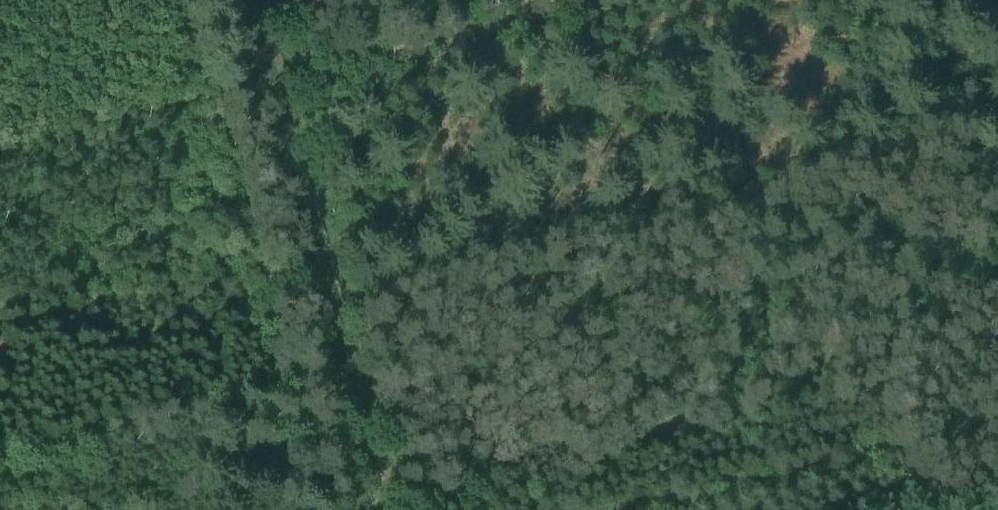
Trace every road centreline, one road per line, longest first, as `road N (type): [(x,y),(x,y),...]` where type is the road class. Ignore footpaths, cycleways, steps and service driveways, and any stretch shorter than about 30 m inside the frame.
road 1 (track): [(252,0),(374,509)]

